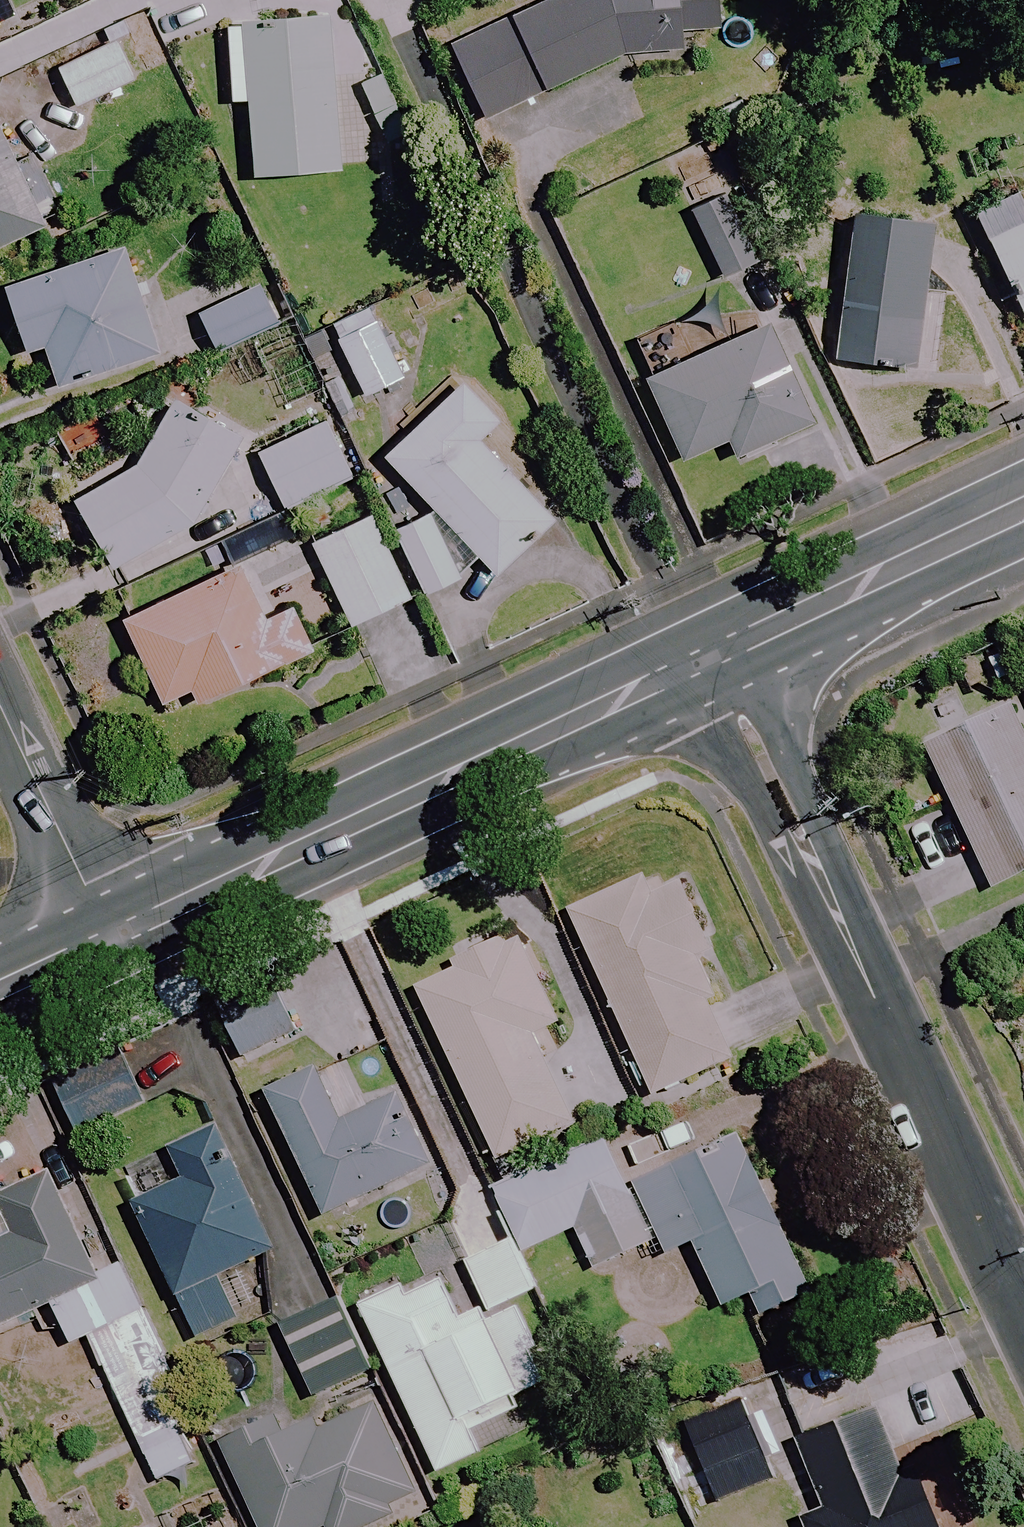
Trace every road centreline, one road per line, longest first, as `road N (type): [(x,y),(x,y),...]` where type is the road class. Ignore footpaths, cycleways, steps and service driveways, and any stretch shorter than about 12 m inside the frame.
road 1 (residential): [(1023,1318),(718,654)]
road 2 (tertiary): [(718,654),(110,937)]
road 3 (tertiary): [(1023,510),(718,654)]
road 4 (residential): [(110,937),(0,706)]
road 5 (tertiary): [(110,937),(0,989)]

